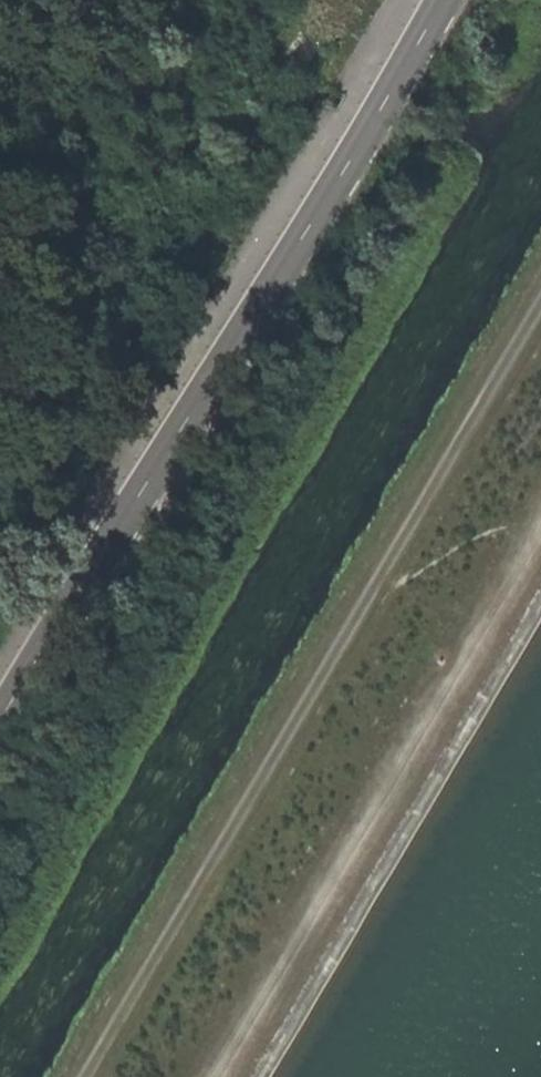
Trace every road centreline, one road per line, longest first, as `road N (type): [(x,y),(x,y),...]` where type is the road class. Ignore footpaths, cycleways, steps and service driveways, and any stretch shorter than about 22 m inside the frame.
road 1 (track): [(540,313),(85,1076)]
road 2 (tertiary): [(0,707),(423,0)]
road 3 (track): [(221,1076),(540,535)]

